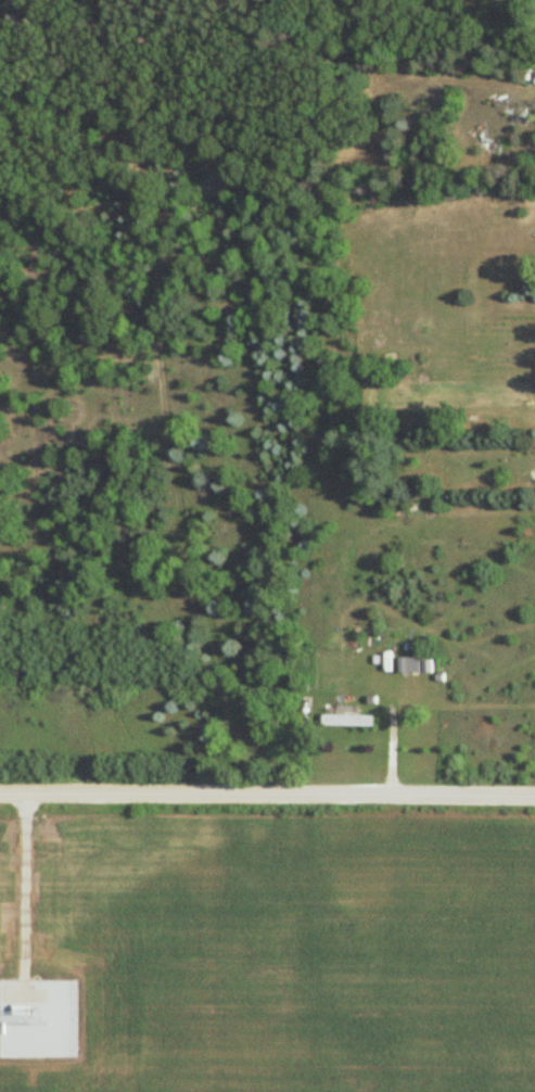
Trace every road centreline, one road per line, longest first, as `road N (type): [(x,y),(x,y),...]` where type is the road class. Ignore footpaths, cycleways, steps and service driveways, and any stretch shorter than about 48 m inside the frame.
road 1 (residential): [(0,795),(534,799)]

